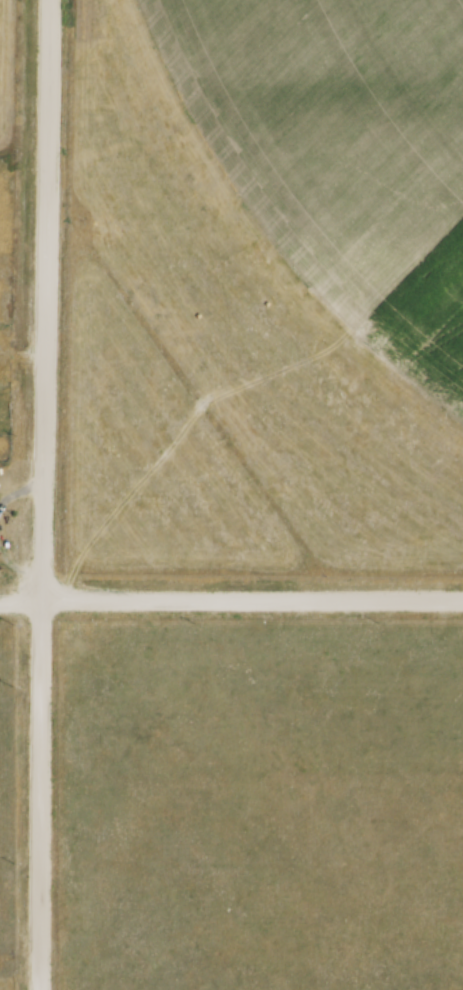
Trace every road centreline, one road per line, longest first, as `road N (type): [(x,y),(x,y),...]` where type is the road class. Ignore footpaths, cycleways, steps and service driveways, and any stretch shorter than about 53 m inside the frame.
road 1 (residential): [(40,989),(50,0)]
road 2 (residential): [(462,599),(0,600)]

